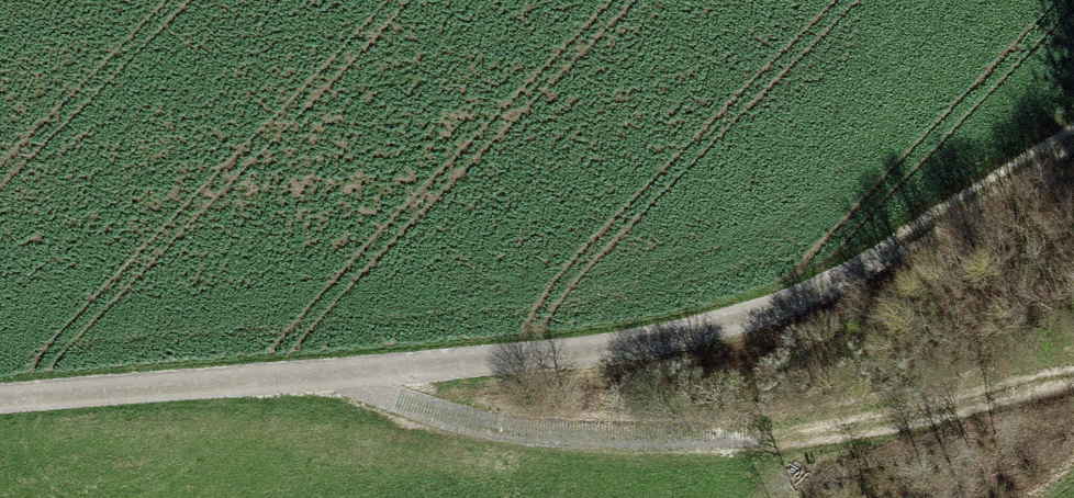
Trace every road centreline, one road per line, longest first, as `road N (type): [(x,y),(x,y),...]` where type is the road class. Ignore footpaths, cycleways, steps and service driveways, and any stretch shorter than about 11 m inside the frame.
road 1 (track): [(0,397),(361,380),(781,326),(1073,144)]
road 2 (track): [(361,380),(539,430),(729,432),(972,403),(1073,375)]

